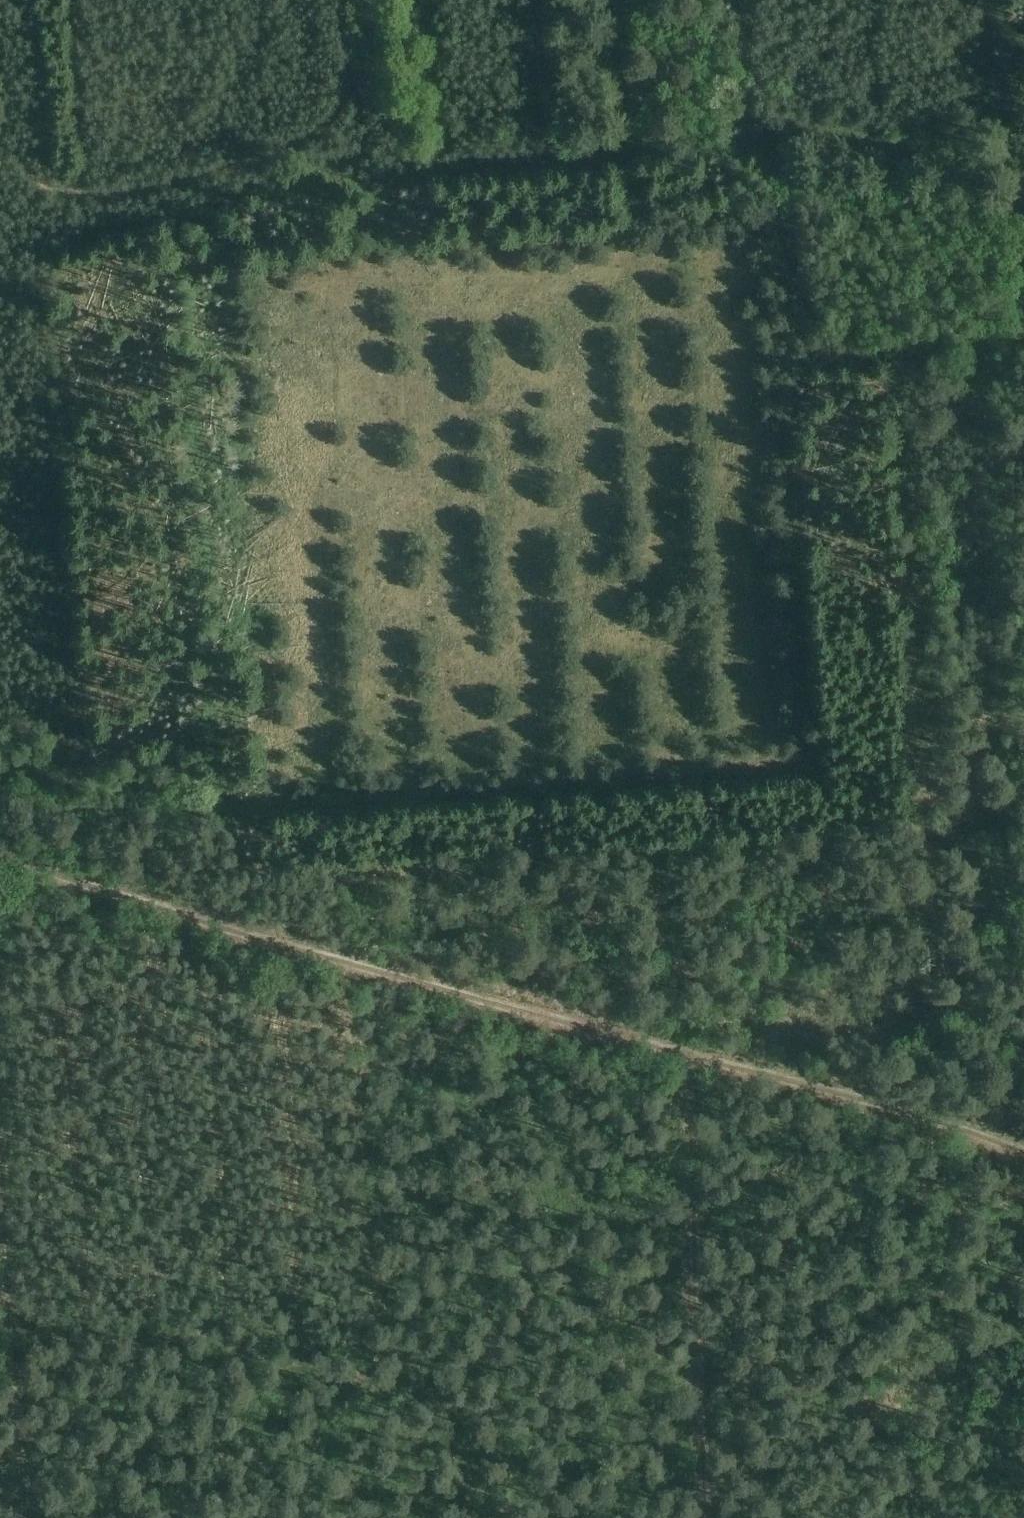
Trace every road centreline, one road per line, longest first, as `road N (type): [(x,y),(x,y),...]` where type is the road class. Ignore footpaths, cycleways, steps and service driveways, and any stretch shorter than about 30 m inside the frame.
road 1 (track): [(1023,1151),(0,857)]
road 2 (track): [(706,1517),(687,1055)]

